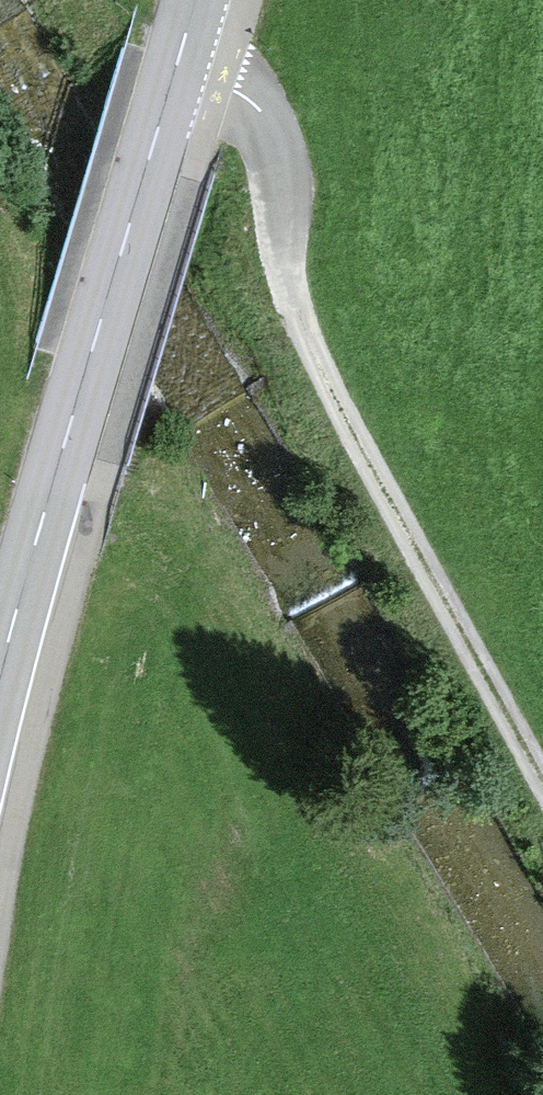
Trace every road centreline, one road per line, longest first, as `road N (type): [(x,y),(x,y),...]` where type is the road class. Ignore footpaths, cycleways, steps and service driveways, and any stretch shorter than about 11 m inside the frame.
road 1 (track): [(178,70),(255,105),(271,134),(294,307),(418,559),(542,783)]
road 2 (secondary): [(0,683),(195,0)]

